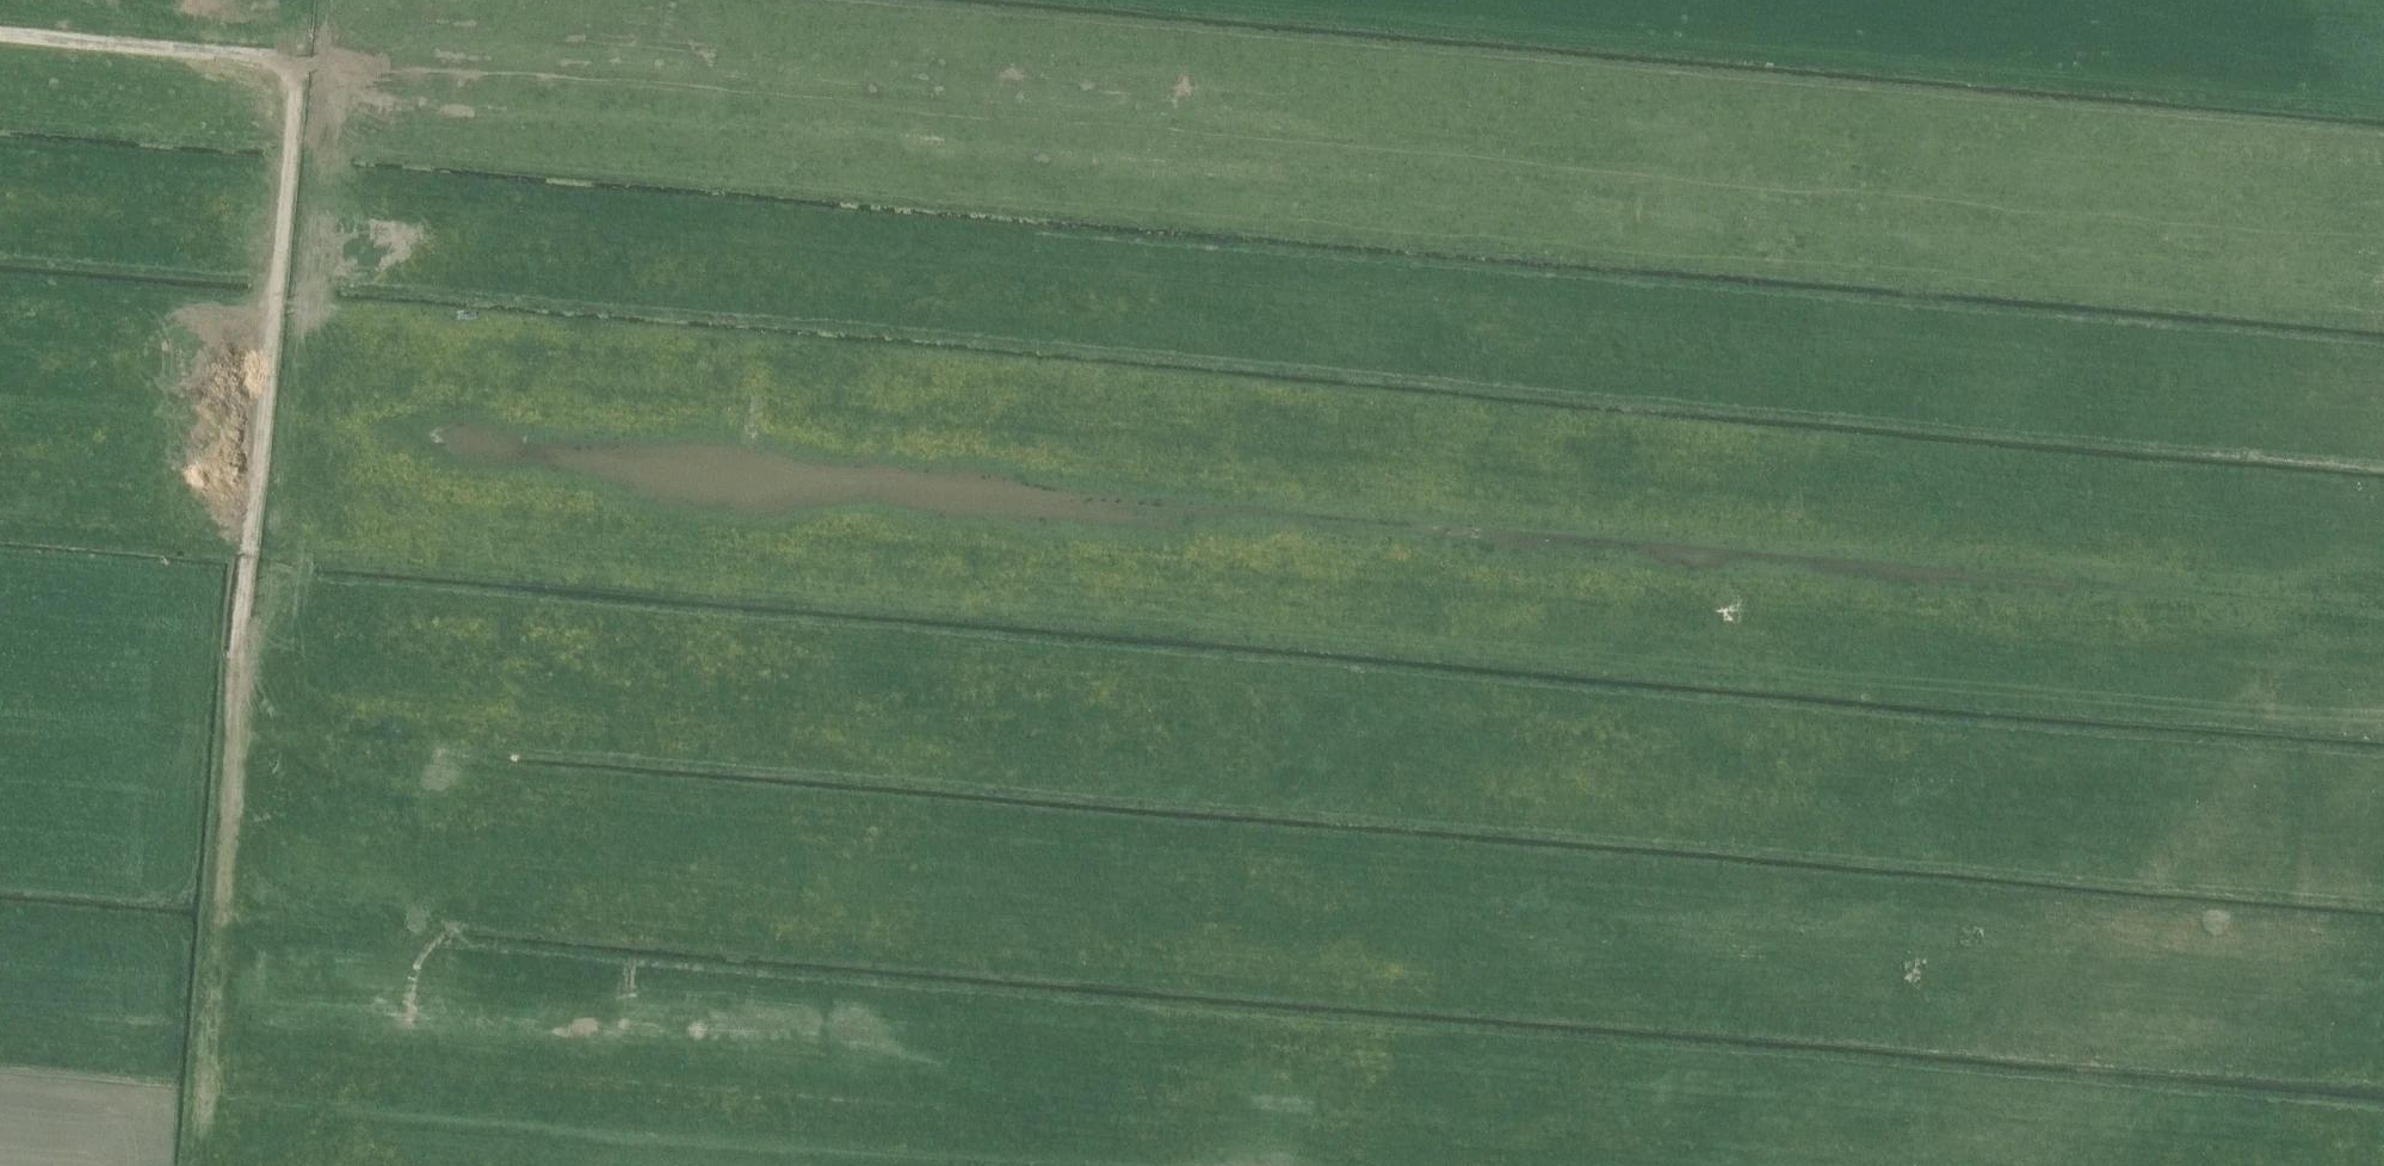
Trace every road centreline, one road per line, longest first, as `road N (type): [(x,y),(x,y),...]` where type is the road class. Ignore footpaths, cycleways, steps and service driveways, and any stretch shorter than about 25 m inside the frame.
road 1 (track): [(0,35),(279,60),(298,82),(194,1165)]

